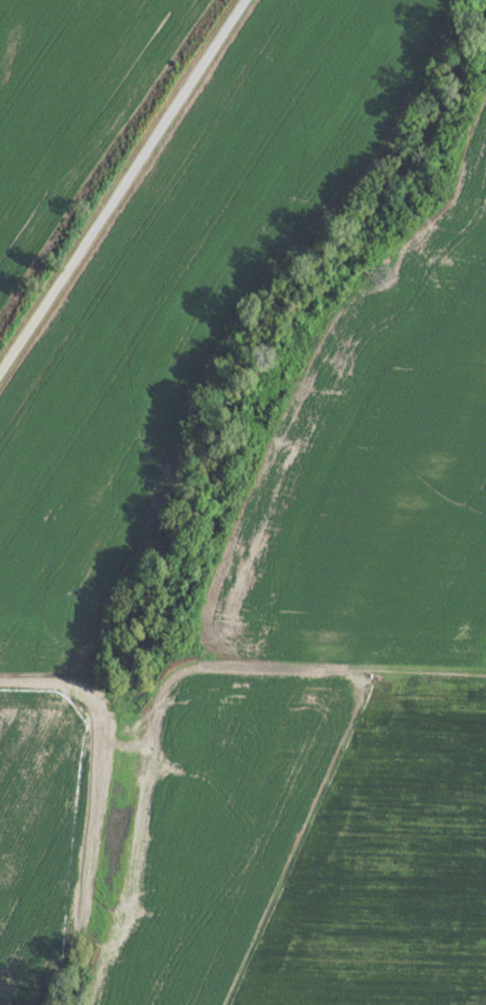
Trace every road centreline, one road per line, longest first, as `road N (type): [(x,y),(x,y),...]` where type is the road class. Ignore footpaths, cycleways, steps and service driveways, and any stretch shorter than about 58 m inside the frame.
road 1 (residential): [(0,374),(244,0)]

